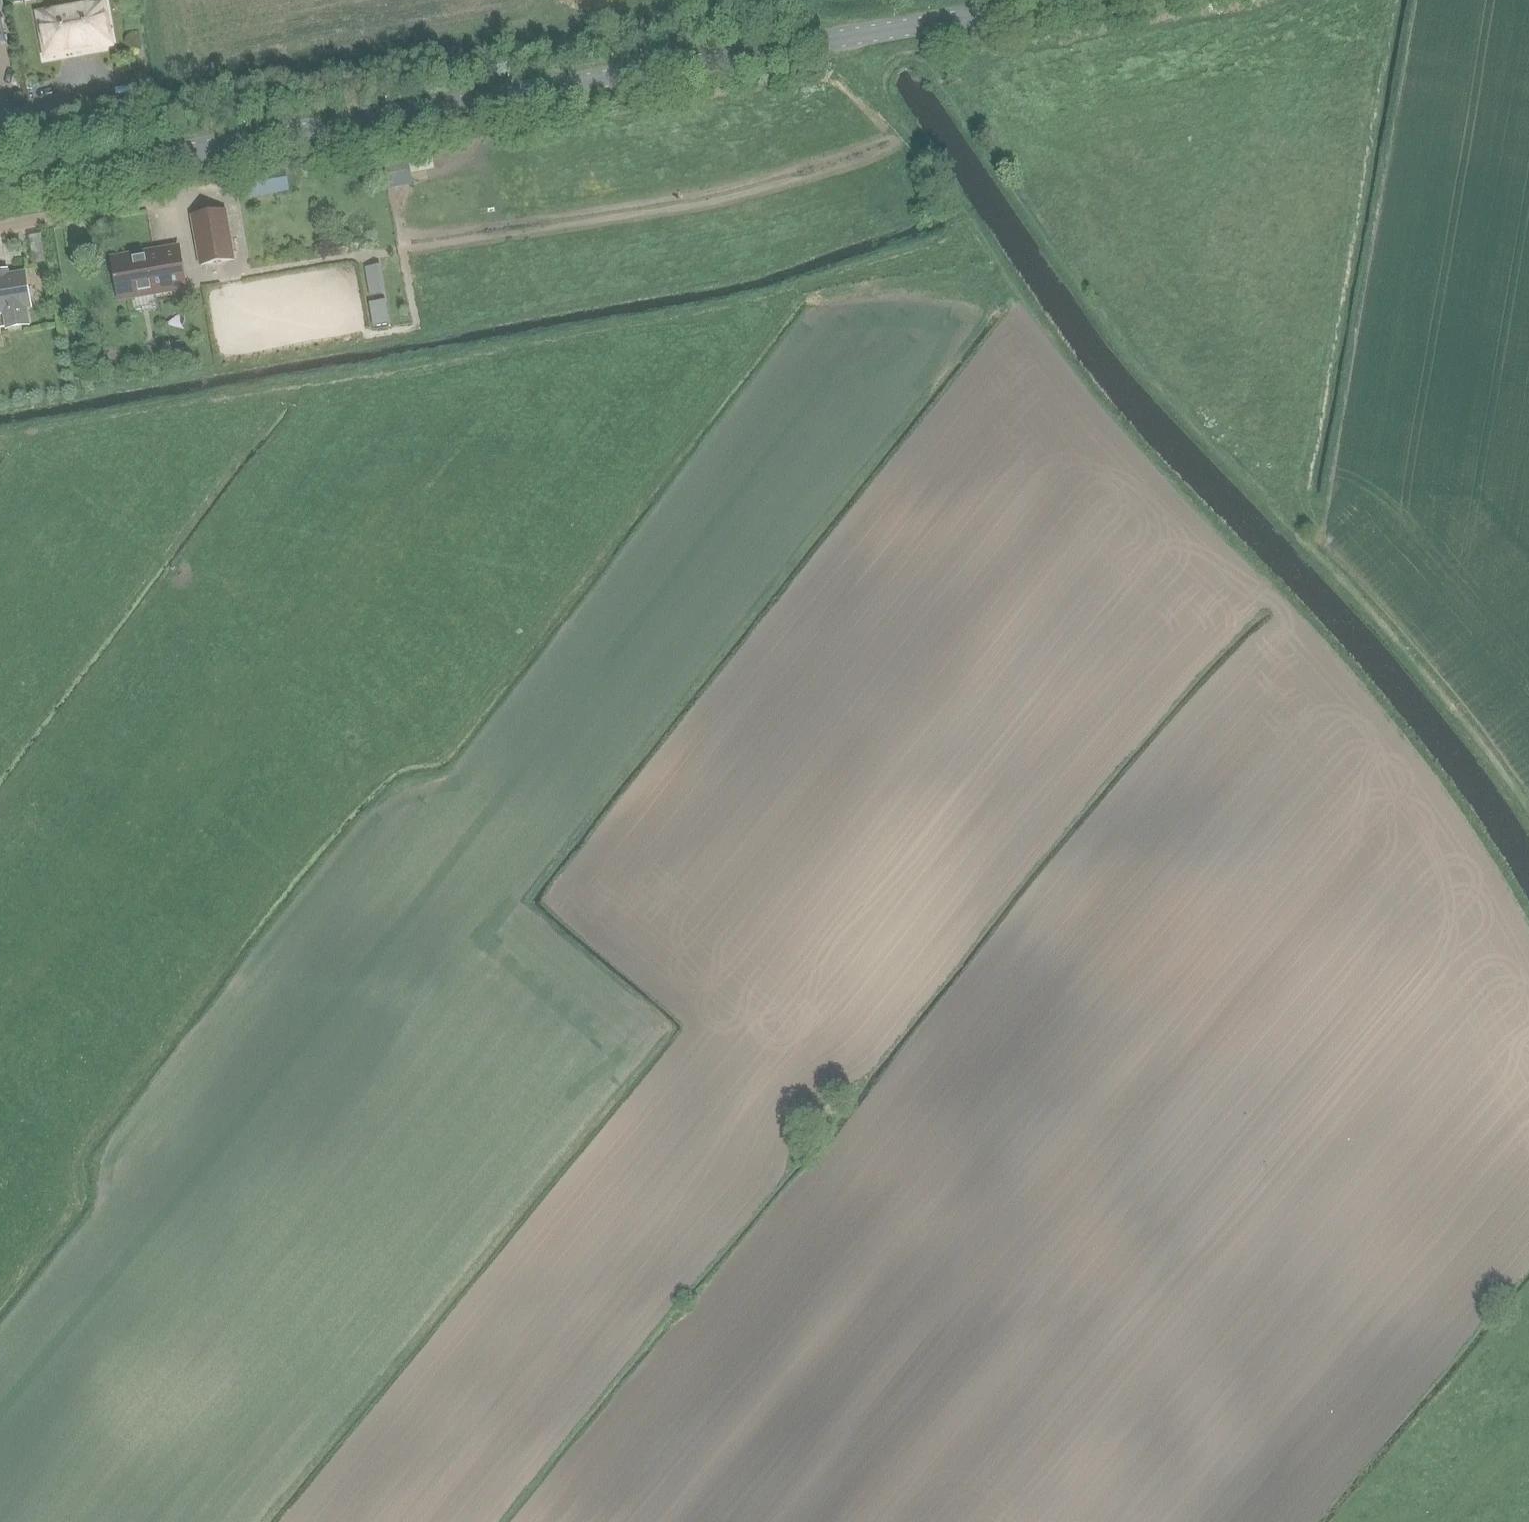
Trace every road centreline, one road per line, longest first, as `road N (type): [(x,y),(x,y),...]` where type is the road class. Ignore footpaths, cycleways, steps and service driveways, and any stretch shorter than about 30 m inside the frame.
road 1 (tertiary): [(0,183),(1078,0)]
road 2 (unclassified): [(0,227),(230,187)]

